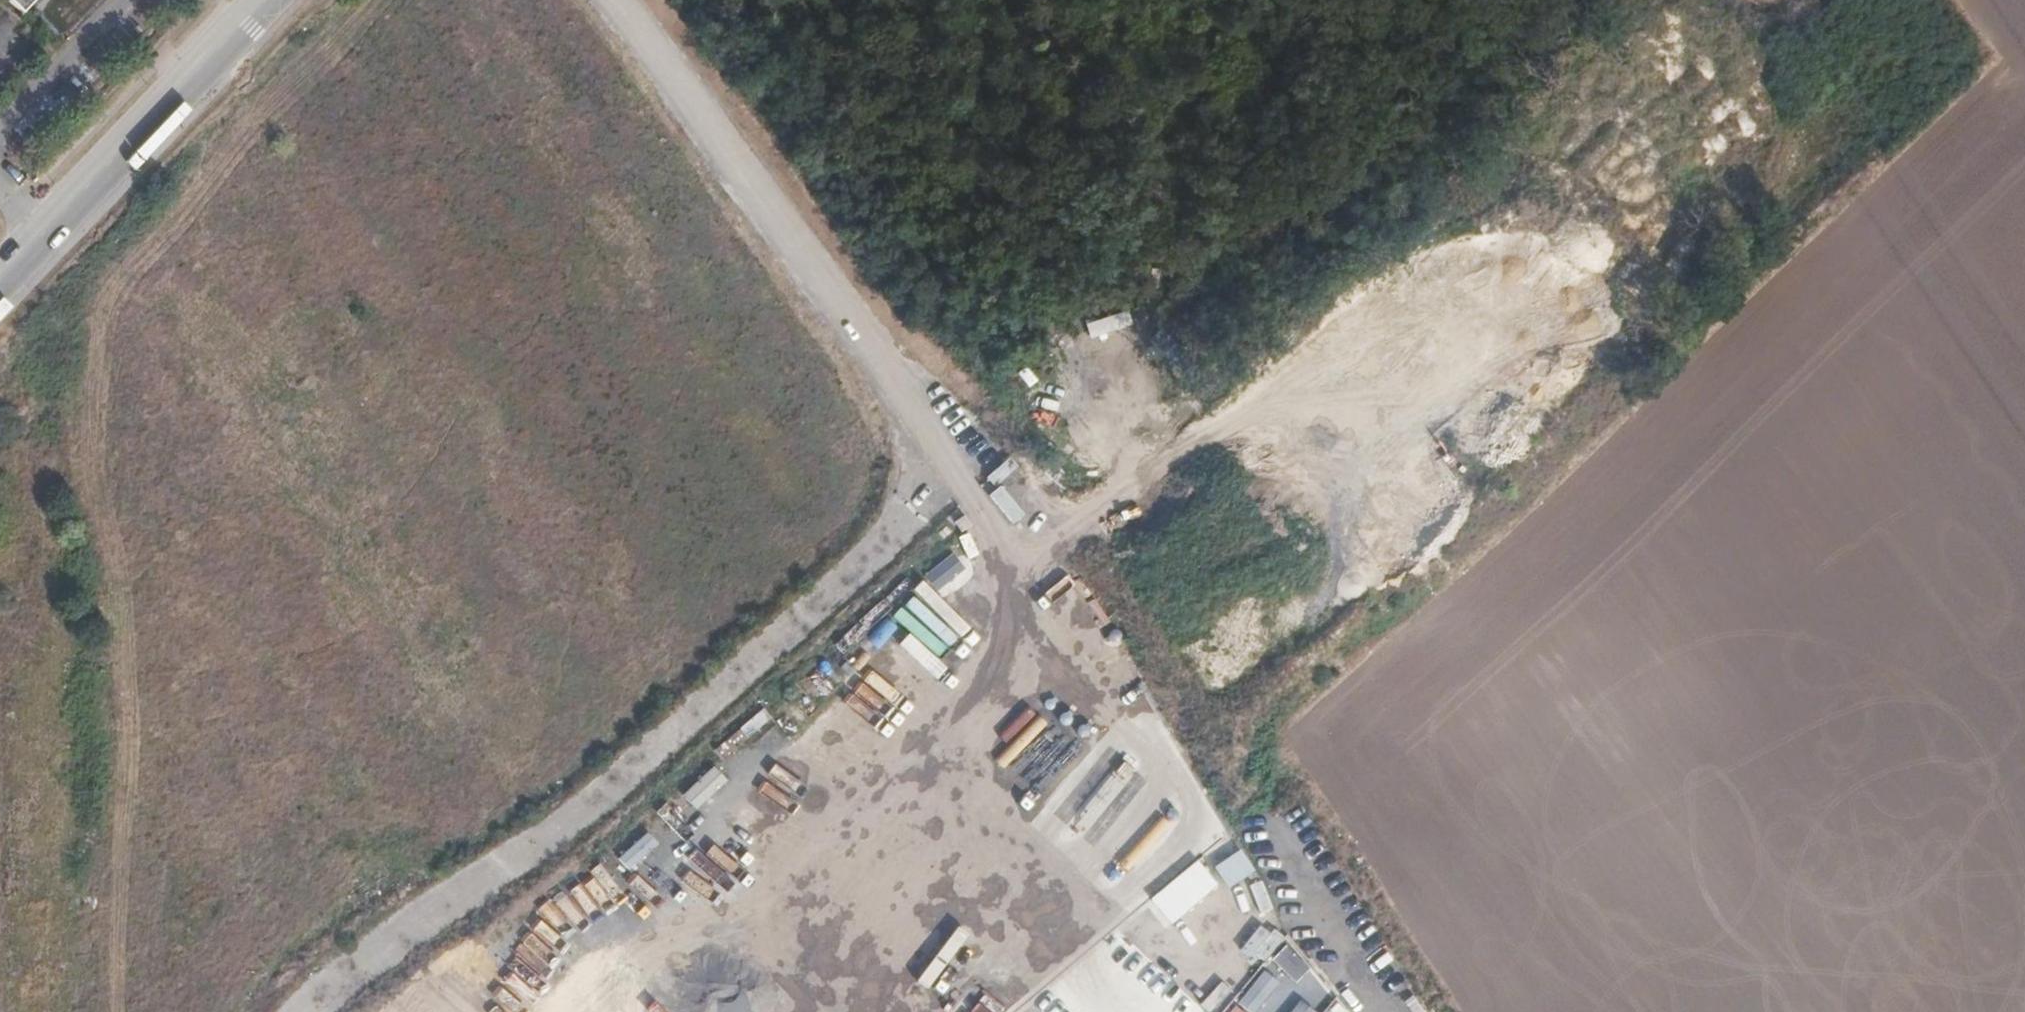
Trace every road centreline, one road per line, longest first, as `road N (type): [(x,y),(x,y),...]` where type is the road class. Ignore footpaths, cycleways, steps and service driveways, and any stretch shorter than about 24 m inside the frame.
road 1 (unclassified): [(0,282),(272,0)]

